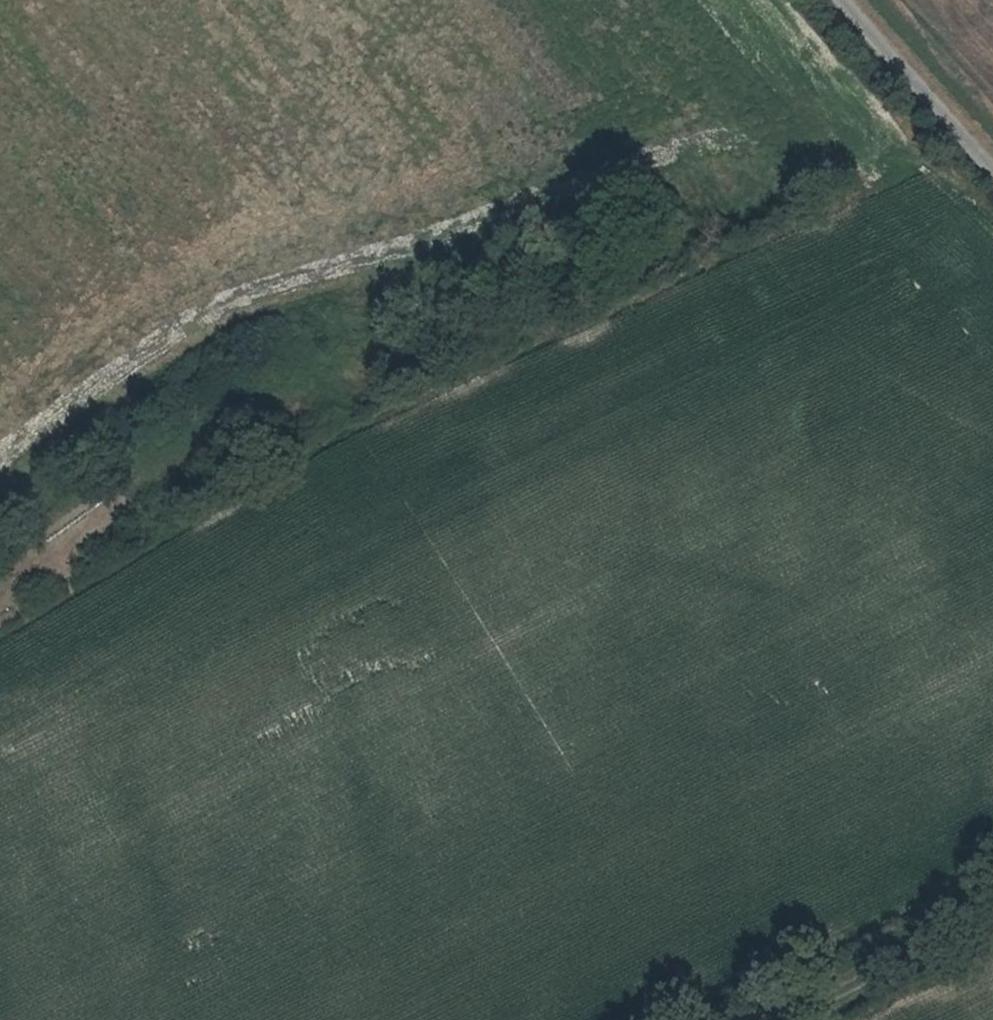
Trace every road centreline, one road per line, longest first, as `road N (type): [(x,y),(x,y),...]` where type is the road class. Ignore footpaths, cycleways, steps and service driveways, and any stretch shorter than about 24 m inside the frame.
road 1 (track): [(787,1019),(992,916)]
road 2 (unclassified): [(849,0),(992,161)]

